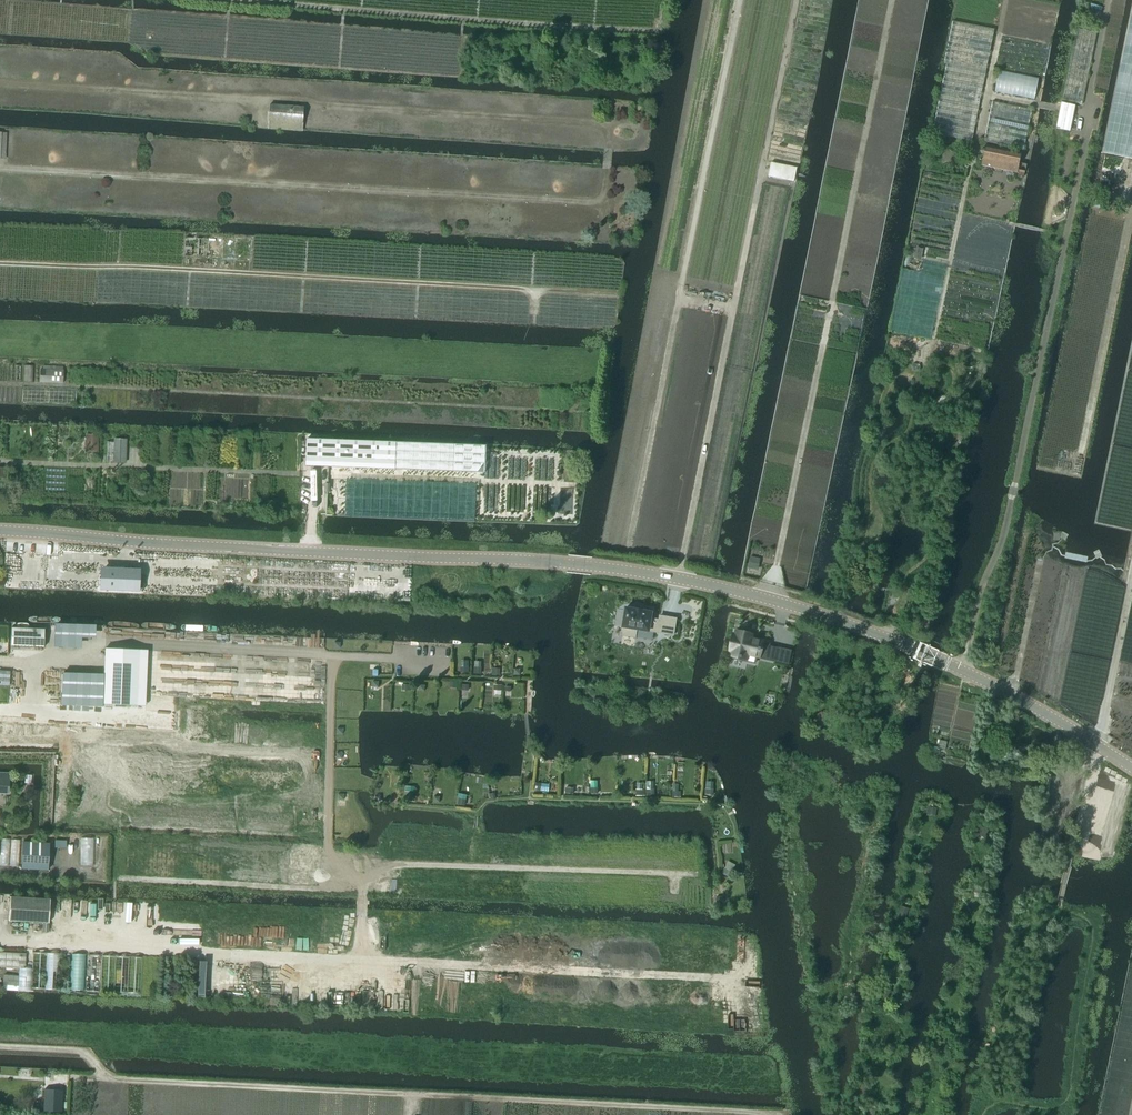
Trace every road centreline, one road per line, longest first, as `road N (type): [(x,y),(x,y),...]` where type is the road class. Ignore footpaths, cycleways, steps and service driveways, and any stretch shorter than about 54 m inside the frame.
road 1 (tertiary): [(1131,767),(949,663),(817,614),(678,580),(512,560),(0,531)]
road 2 (track): [(770,1114),(114,1078),(76,1050),(0,1048)]
road 3 (track): [(964,671),(1003,534),(1109,0)]
road 4 (track): [(889,640),(911,538),(875,485),(881,453),(904,432),(933,341),(1006,0)]
road 5 (track): [(1093,744),(1131,572)]

